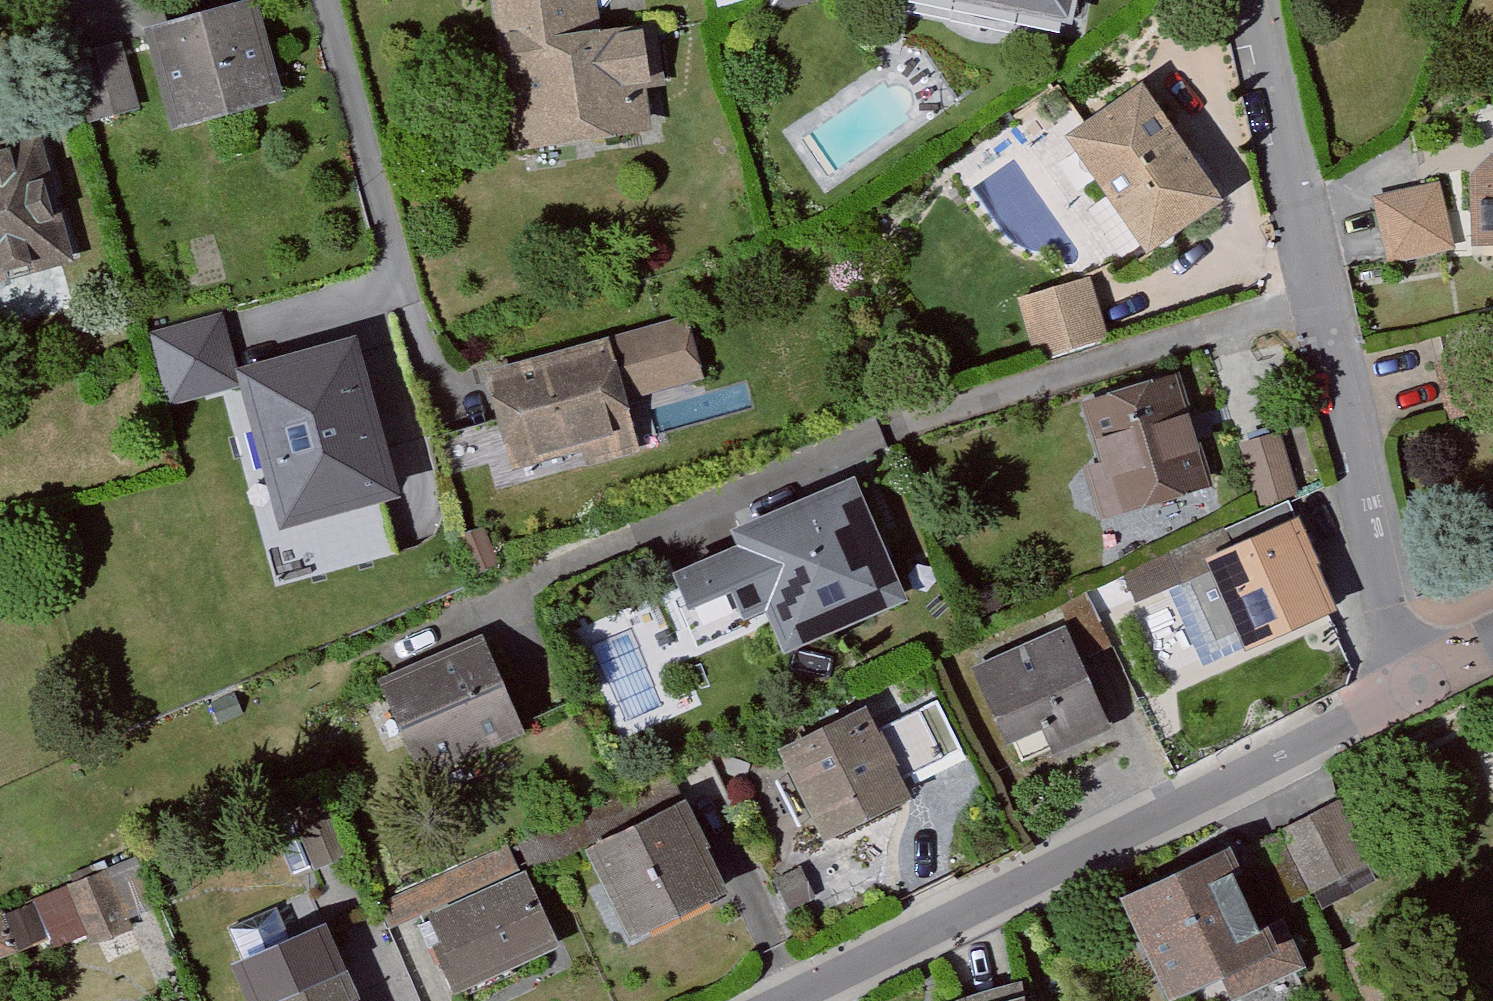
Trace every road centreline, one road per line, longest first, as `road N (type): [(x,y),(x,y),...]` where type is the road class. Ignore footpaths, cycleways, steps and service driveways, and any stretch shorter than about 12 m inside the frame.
road 1 (residential): [(1250,0),(1360,409),(1400,693)]
road 2 (residential): [(1400,693),(1141,830),(787,1000)]

